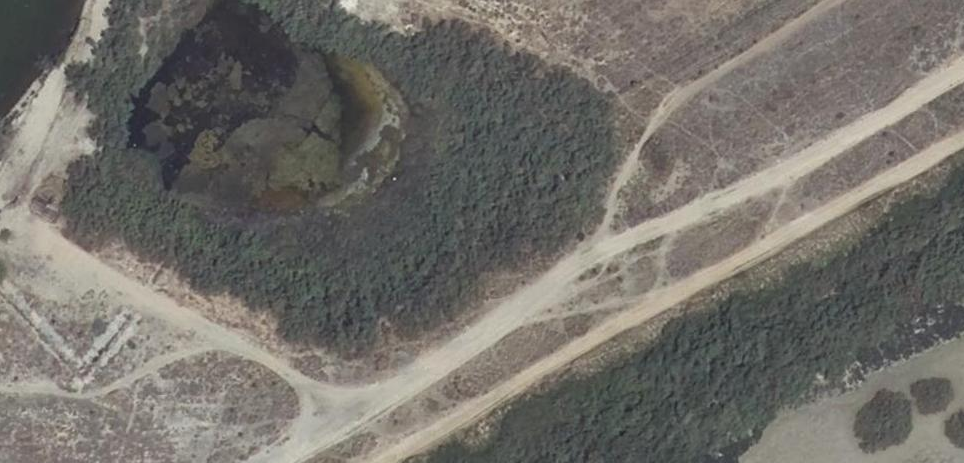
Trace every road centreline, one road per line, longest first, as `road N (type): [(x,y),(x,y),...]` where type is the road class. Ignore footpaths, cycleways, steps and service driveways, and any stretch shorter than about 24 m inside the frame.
road 1 (track): [(963,72),(576,267),(439,368),(268,462)]
road 2 (track): [(385,462),(550,362),(963,135)]
road 3 (track): [(16,217),(296,377),(384,398)]

